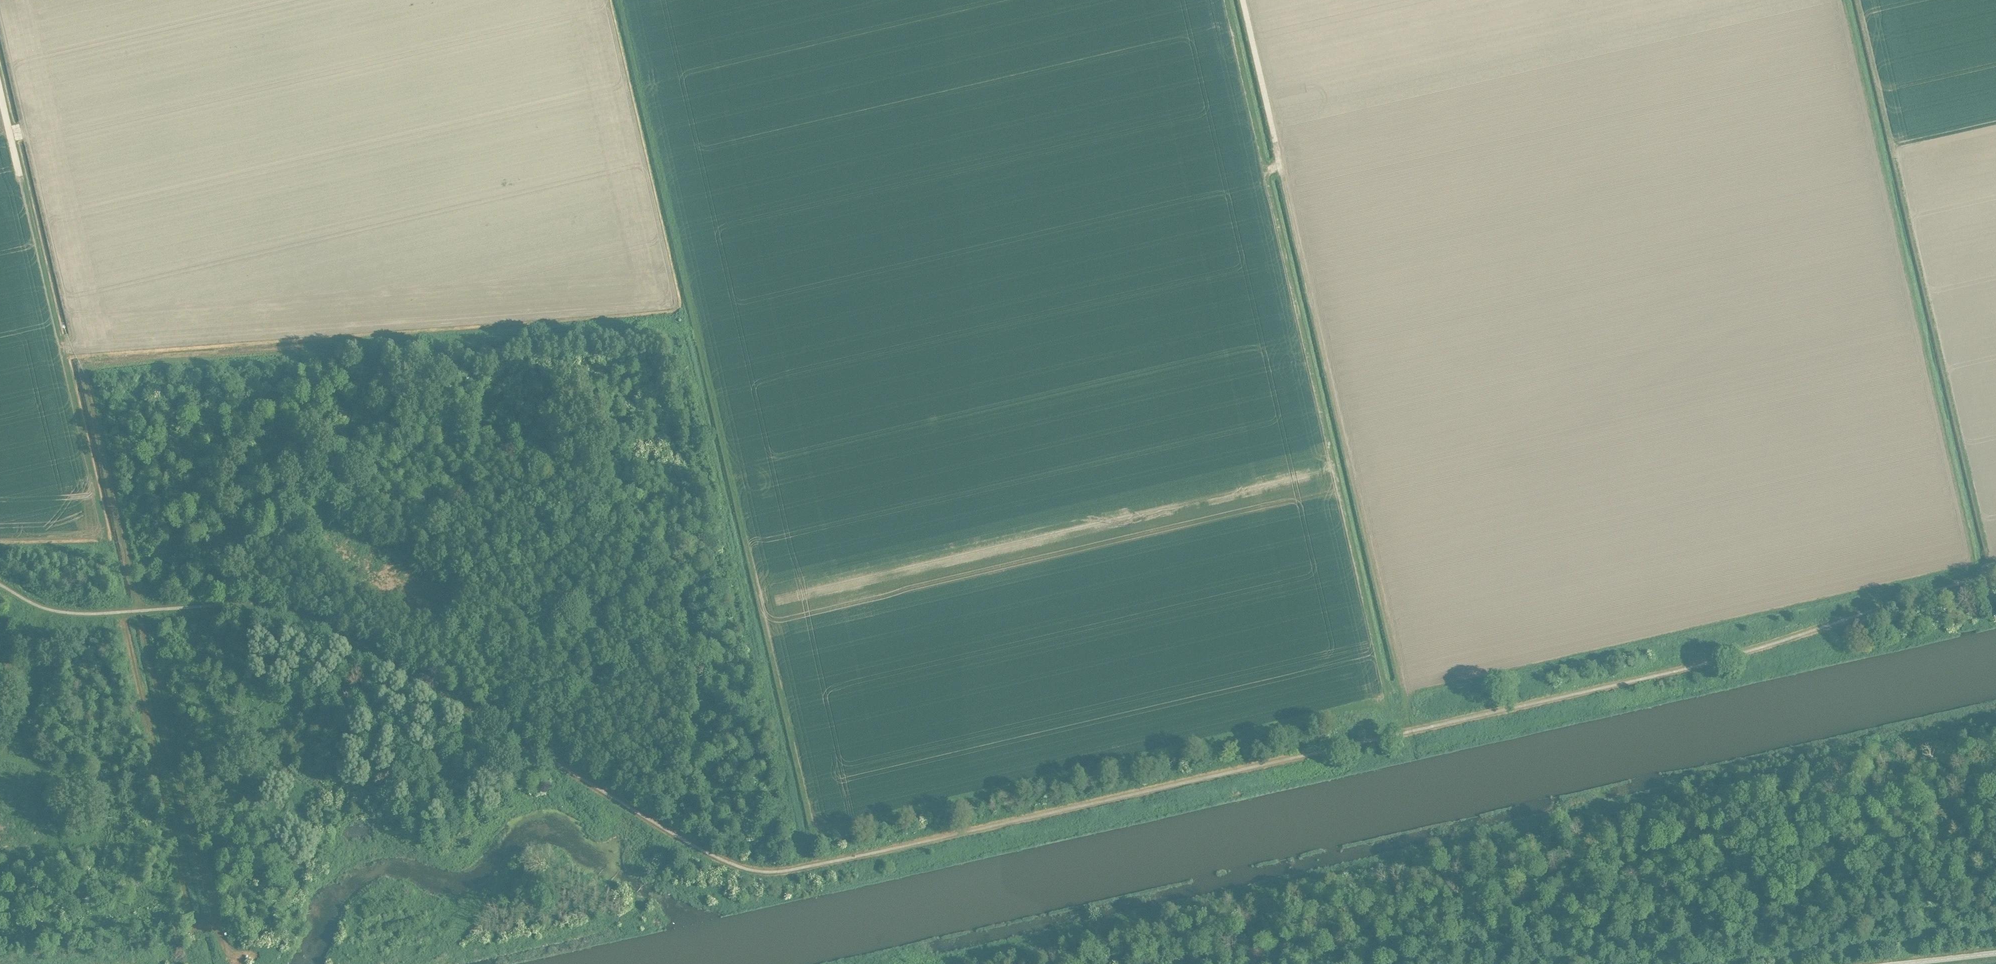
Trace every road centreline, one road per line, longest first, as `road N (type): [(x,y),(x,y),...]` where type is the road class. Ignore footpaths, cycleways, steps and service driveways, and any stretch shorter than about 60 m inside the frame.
road 1 (track): [(531,749),(561,709),(633,657),(641,640),(642,582),(631,524),(609,489),(471,430),(405,439),(336,469),(253,521),(237,547),(231,603)]
road 2 (unclassified): [(117,611),(47,610),(0,586)]

